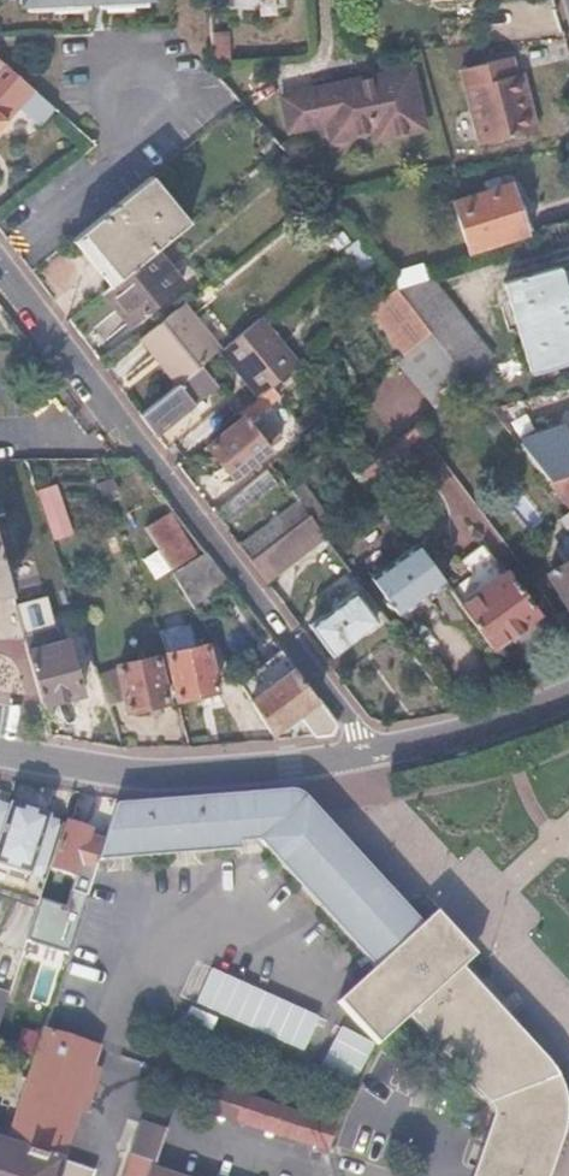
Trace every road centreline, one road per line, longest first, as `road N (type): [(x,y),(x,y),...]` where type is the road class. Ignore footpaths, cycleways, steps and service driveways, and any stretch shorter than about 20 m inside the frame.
road 1 (residential): [(361,756),(347,715),(0,264)]
road 2 (tertiary): [(361,756),(147,776),(0,753)]
road 3 (tertiary): [(568,699),(503,724),(361,756)]

